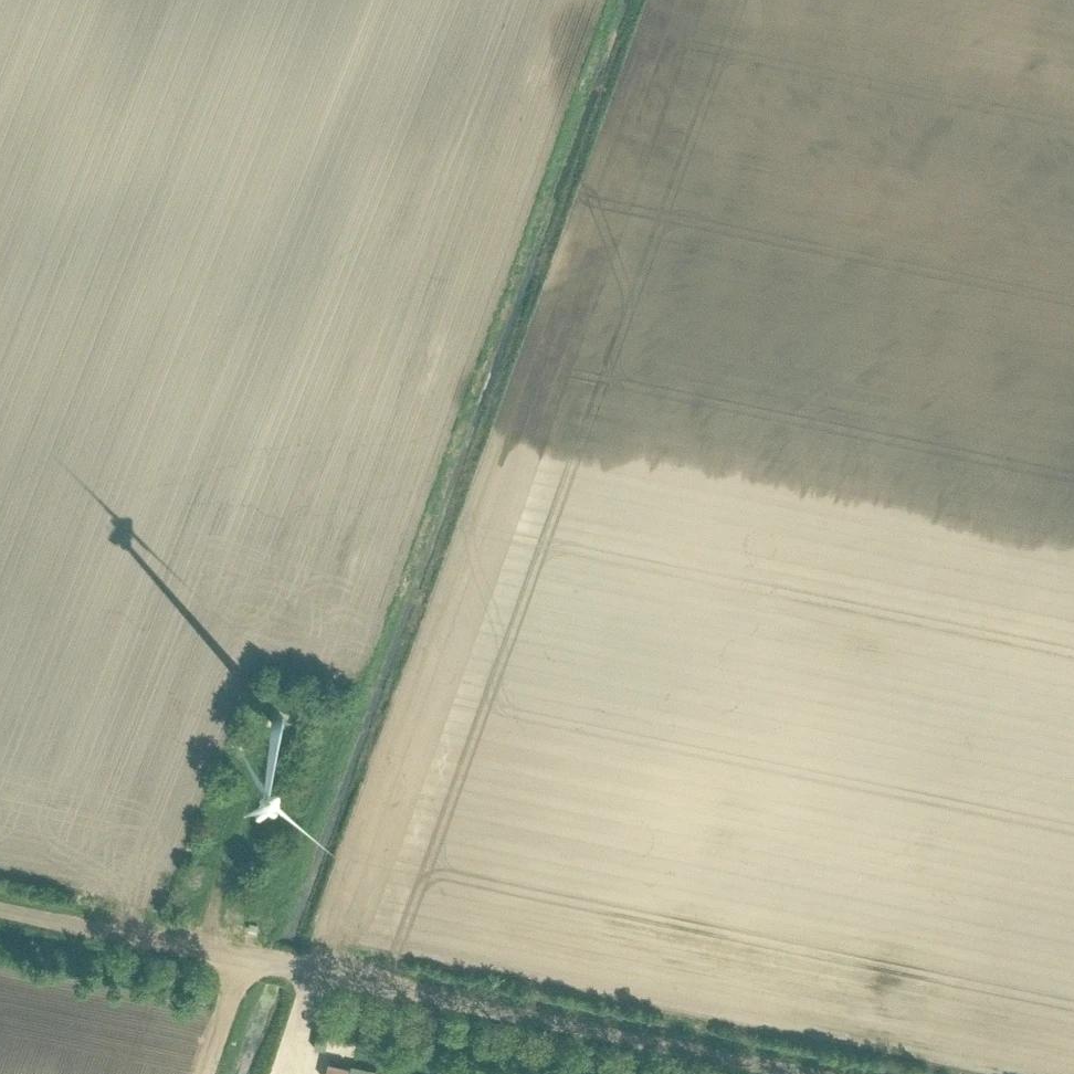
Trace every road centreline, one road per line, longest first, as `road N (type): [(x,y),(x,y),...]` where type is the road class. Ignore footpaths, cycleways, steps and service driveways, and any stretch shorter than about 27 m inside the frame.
road 1 (unclassified): [(858,1073),(0,894)]
road 2 (track): [(177,1073),(225,940)]

